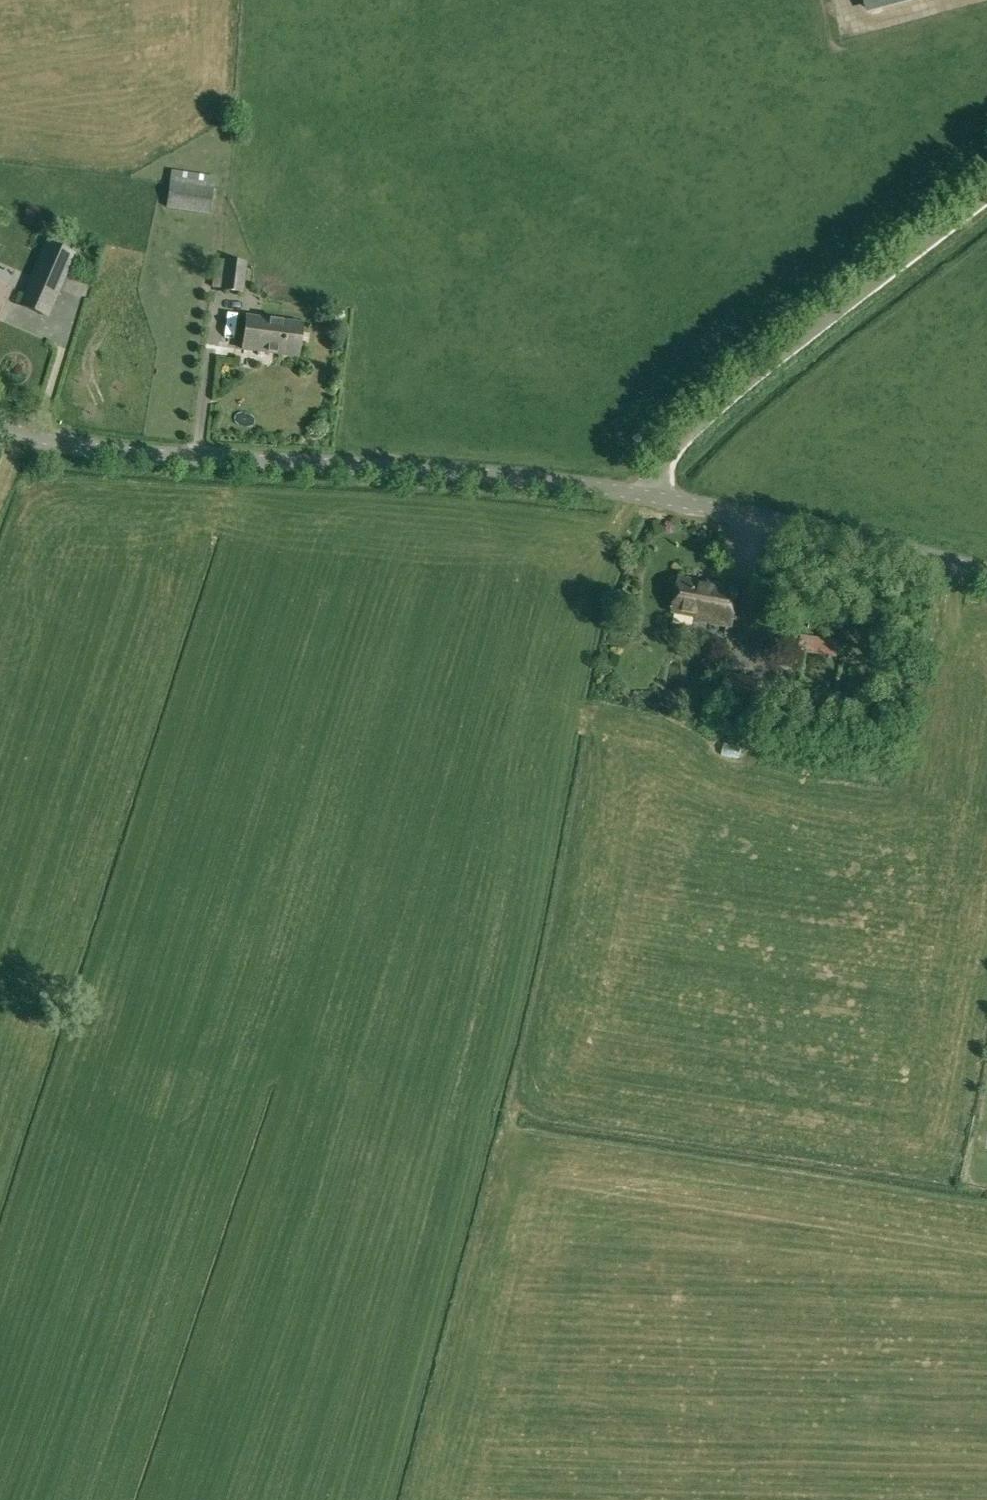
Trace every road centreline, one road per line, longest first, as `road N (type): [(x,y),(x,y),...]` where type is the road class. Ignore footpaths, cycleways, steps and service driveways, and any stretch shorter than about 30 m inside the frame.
road 1 (tertiary): [(647,497),(456,474),(153,457),(0,425)]
road 2 (unclassified): [(647,497),(717,414),(986,201)]
road 3 (tertiary): [(986,574),(647,497)]

